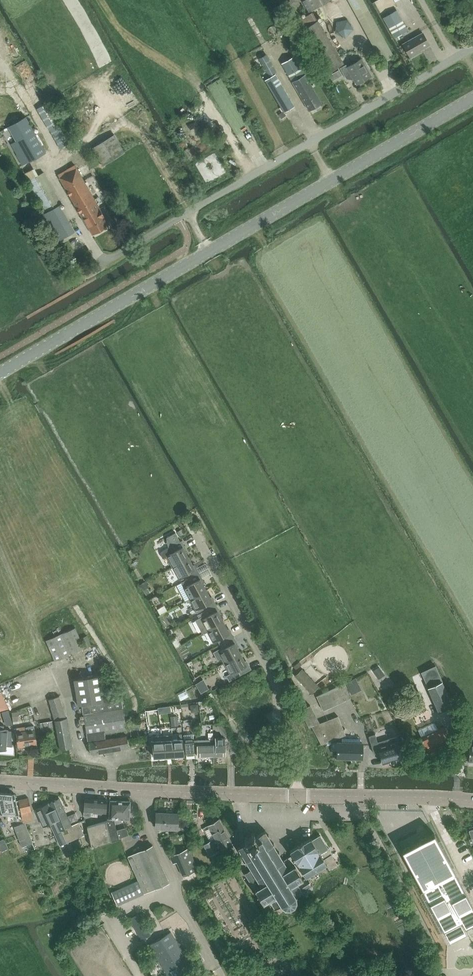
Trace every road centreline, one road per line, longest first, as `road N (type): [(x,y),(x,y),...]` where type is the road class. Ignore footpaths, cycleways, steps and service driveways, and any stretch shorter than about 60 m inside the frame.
road 1 (tertiary): [(472,98),(0,373)]
road 2 (unclassified): [(88,273),(472,48)]
road 3 (residential): [(296,796),(0,781)]
road 4 (residential): [(296,796),(294,754),(275,718),(277,683),(197,536)]
road 5 (track): [(53,163),(116,125),(144,136),(225,278)]
road 6 (residential): [(472,801),(296,796)]

